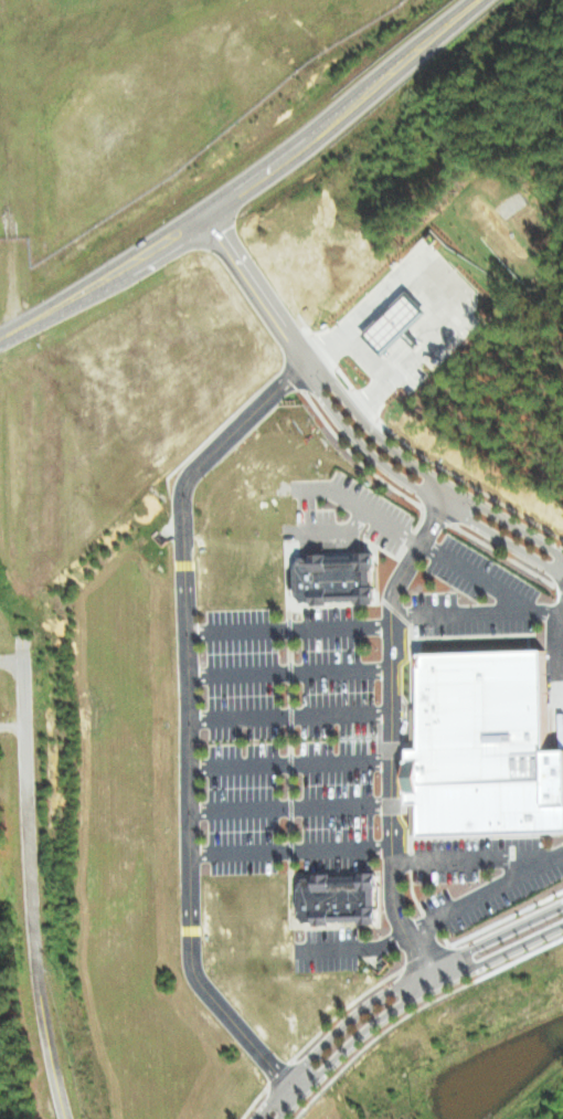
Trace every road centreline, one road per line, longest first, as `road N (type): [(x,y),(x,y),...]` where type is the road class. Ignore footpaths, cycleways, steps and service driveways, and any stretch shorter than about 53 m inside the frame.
road 1 (tertiary): [(456,0),(216,191),(0,326)]
road 2 (tertiary): [(66,1118),(38,980),(23,652)]
road 3 (tertiary): [(316,378),(369,453),(414,488),(428,488),(425,475),(332,383),(316,378)]
road 4 (tertiary): [(466,508),(469,519),(545,566),(560,564),(554,552),(479,506),(466,508)]
road 5 (tertiary): [(195,205),(316,378)]
road 6 (tertiary): [(310,1074),(327,1076),(408,1003),(413,989)]
road 7 (tertiary): [(413,989),(368,1010),(311,1062),(310,1074)]

